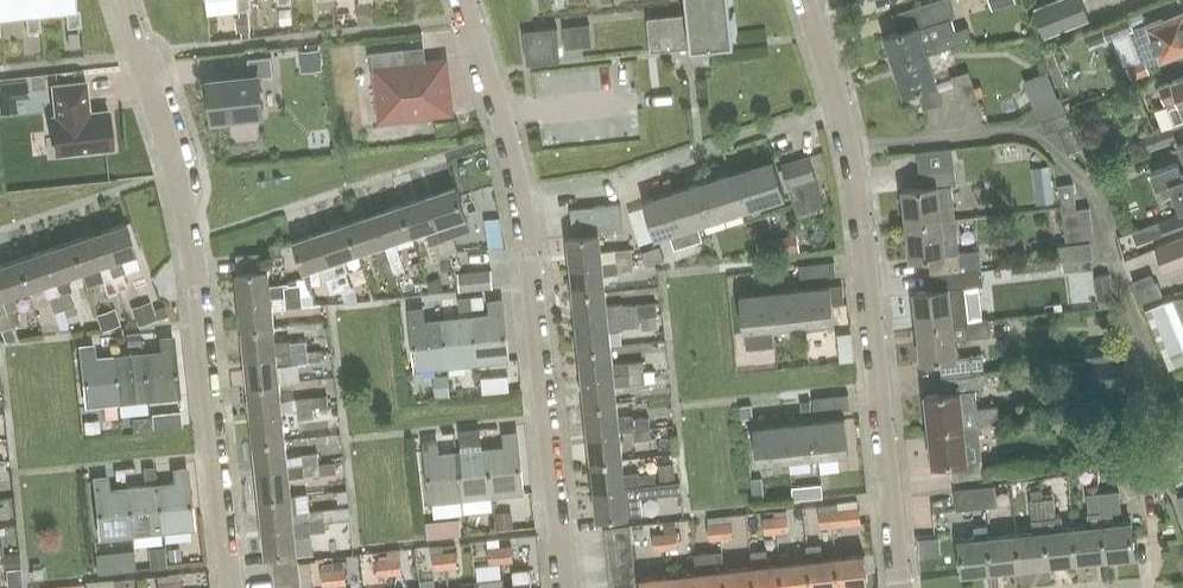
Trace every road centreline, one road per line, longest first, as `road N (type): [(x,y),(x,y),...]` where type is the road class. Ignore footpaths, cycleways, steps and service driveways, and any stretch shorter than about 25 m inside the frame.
road 1 (residential): [(223,587),(188,244),(120,0)]
road 2 (residential): [(560,587),(519,193),(460,0)]
road 3 (residential): [(896,587),(856,185),(802,0)]

